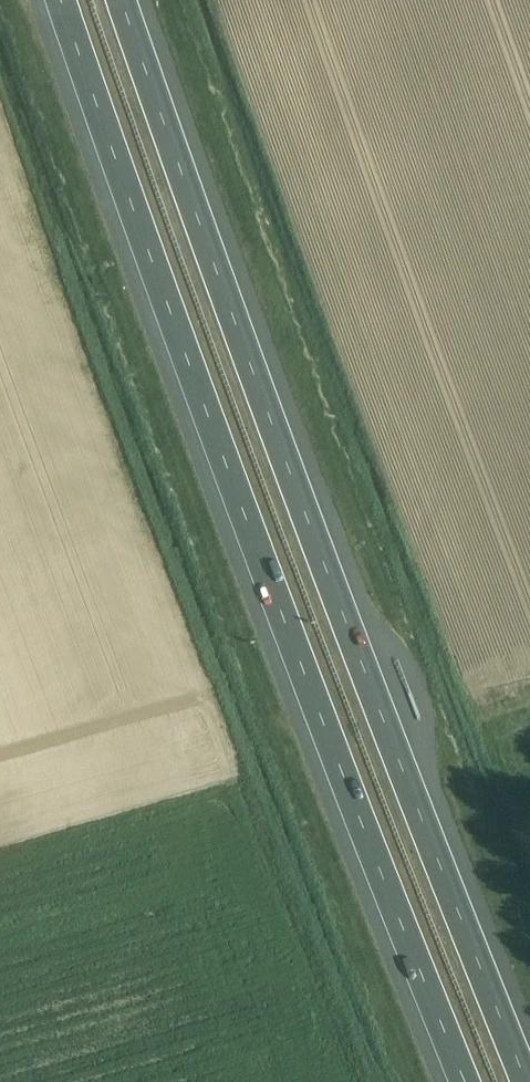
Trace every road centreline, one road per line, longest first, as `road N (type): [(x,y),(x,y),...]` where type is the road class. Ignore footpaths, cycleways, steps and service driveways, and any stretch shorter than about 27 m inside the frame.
road 1 (motorway): [(527,1081),(313,533),(121,0)]
road 2 (motorway): [(61,0),(236,492),(466,1081)]

